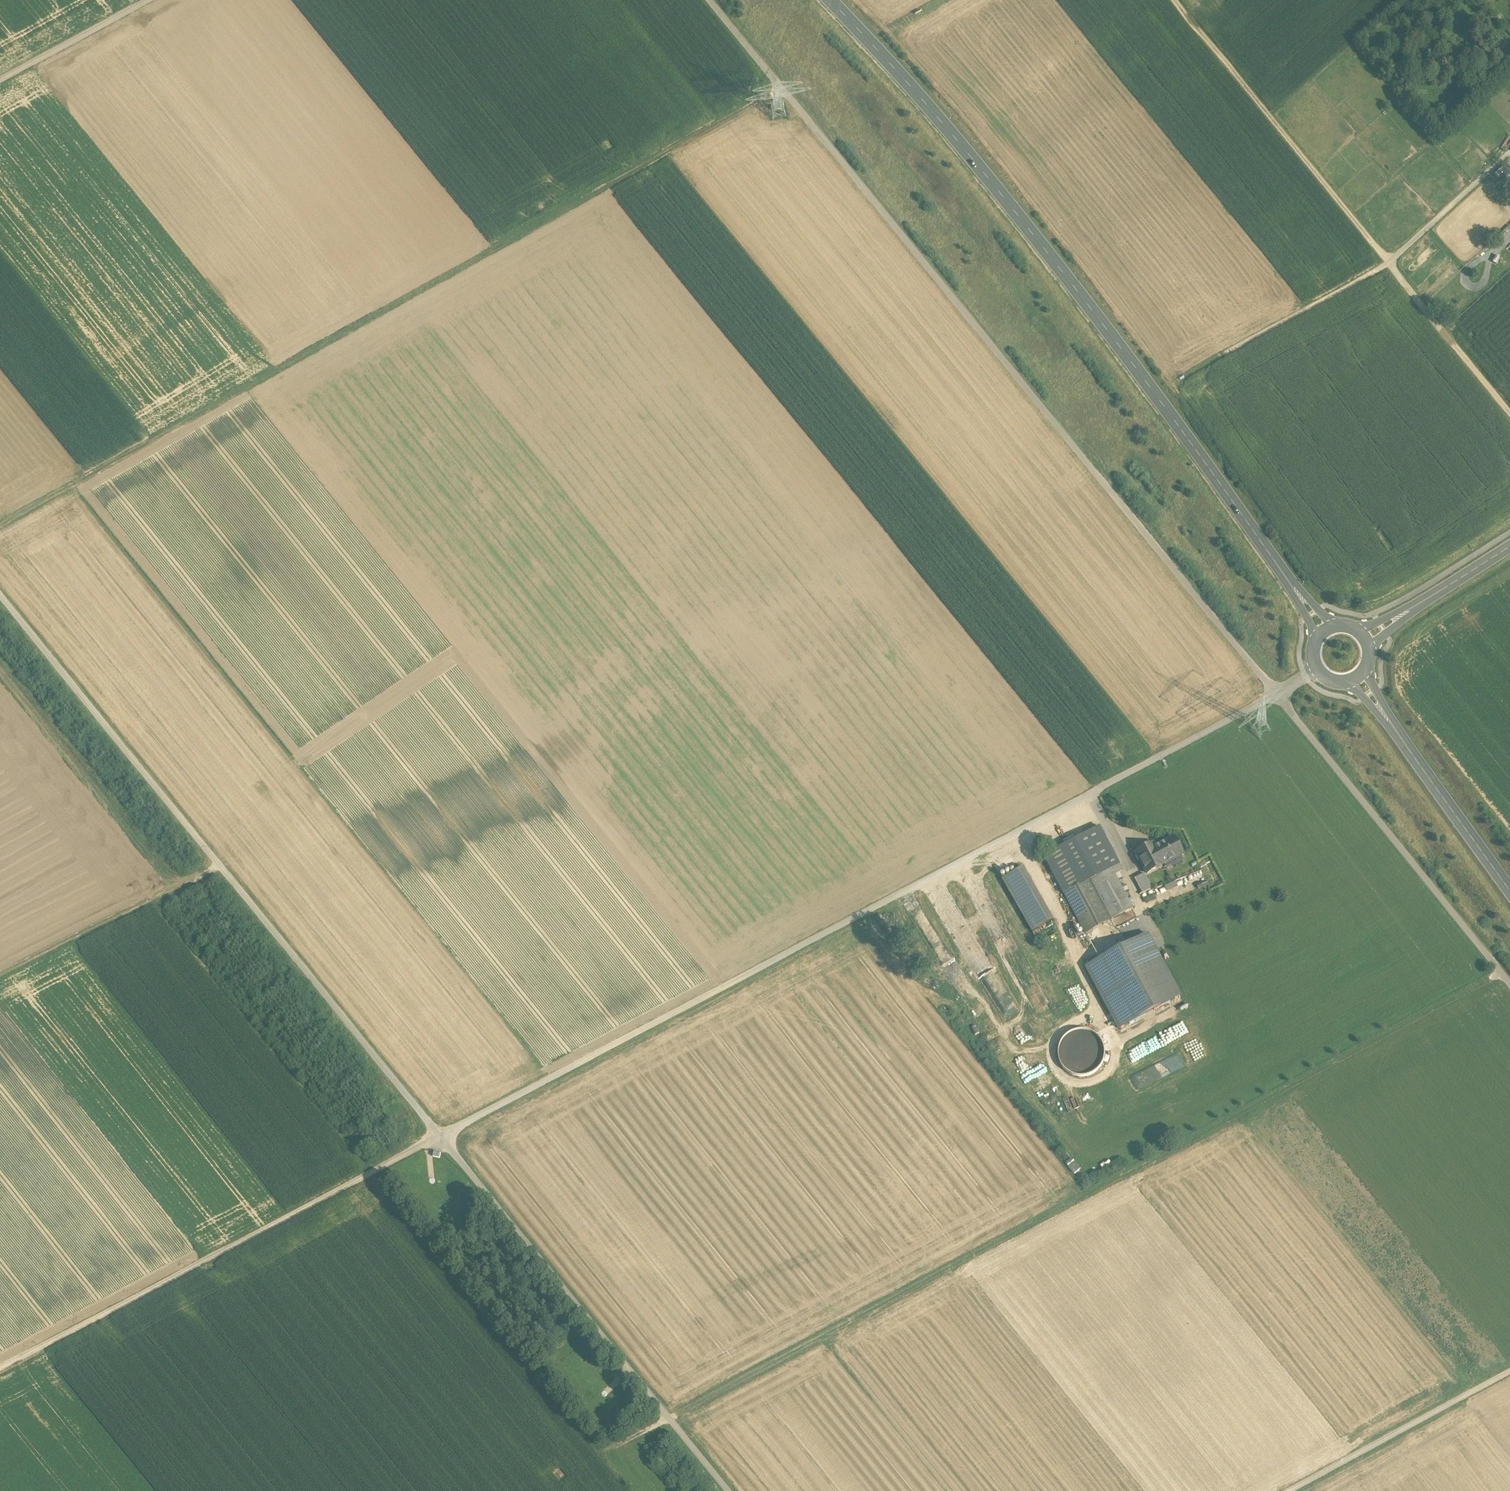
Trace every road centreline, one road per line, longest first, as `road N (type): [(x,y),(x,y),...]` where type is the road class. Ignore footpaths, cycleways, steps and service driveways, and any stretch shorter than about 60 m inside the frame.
road 1 (track): [(711,0),(1509,985)]
road 2 (track): [(1500,972),(628,1440)]
road 3 (track): [(1308,674),(440,1136)]
road 4 (track): [(781,86),(93,480),(0,524)]
road 5 (secondary): [(1327,629),(1016,214),(831,0)]
road 6 (track): [(0,594),(440,1136)]
road 7 (track): [(440,1136),(0,1368)]
road 8 (track): [(440,1136),(730,1490)]
road 9 (track): [(1509,151),(1389,262),(1174,383)]
road 10 (track): [(1179,0),(1389,262)]
road 11 (secondary): [(1509,890),(1358,675)]
road 12 (track): [(0,983),(226,869)]
road 13 (track): [(1509,1370),(1287,1490)]
road 14 (track): [(1509,410),(1389,262)]
road 15 (tertiary): [(1509,542),(1365,635)]
road 16 (track): [(0,79),(146,0)]

